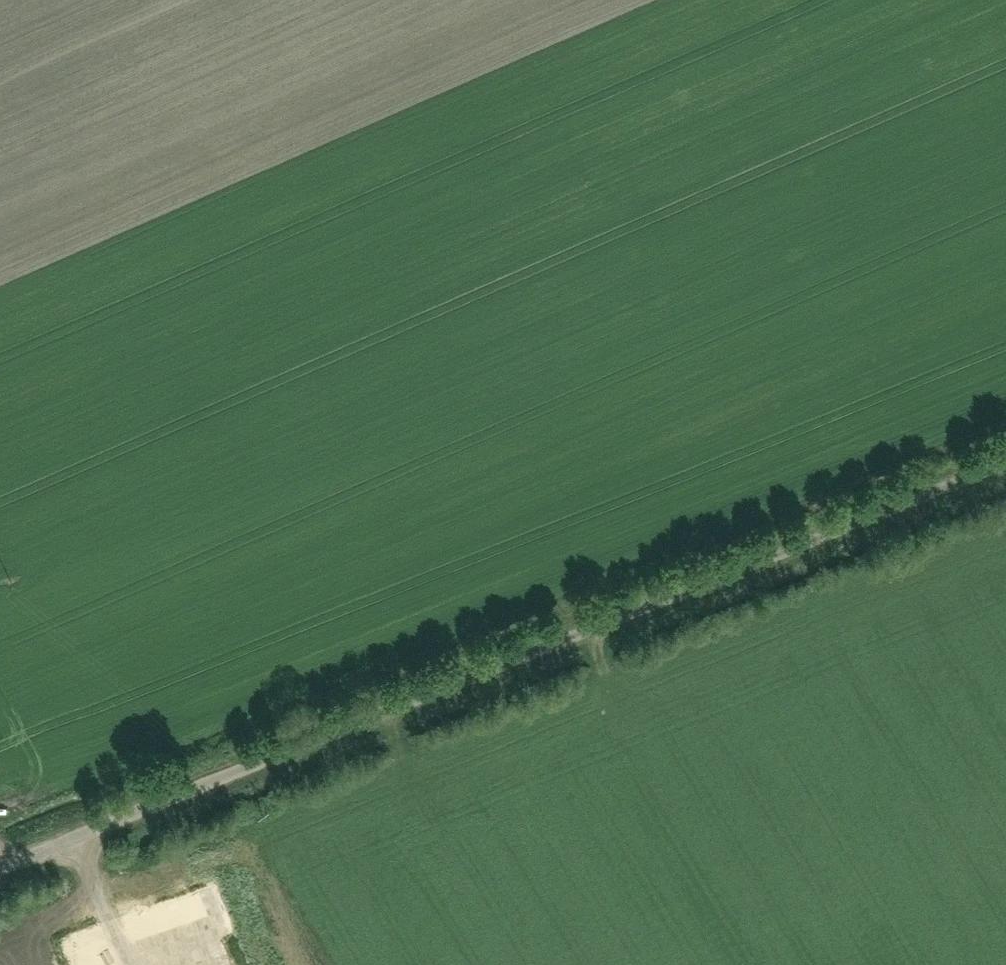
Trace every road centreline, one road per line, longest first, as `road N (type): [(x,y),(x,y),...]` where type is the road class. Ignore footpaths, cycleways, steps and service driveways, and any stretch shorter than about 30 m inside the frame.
road 1 (residential): [(1005,453),(0,857)]

